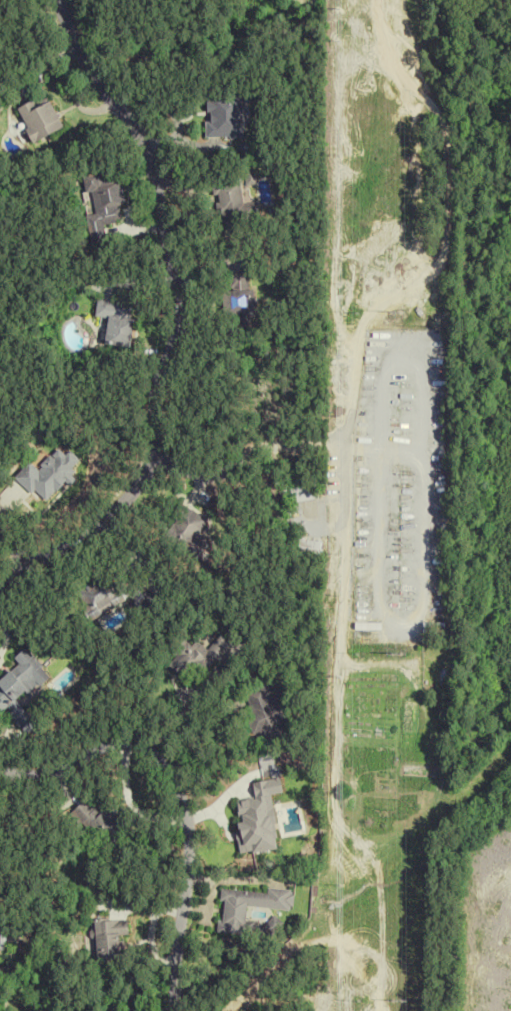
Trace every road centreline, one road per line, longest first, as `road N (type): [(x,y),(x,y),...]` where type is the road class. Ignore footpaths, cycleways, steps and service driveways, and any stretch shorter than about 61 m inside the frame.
road 1 (residential): [(0,583),(88,527),(152,465),(180,311),(178,268),(150,152),(73,45),(58,0)]
road 2 (residential): [(174,1010),(187,844),(165,772),(144,751),(114,742),(44,771),(0,769)]
road 3 (residential): [(157,449),(209,472),(264,442),(336,435)]

